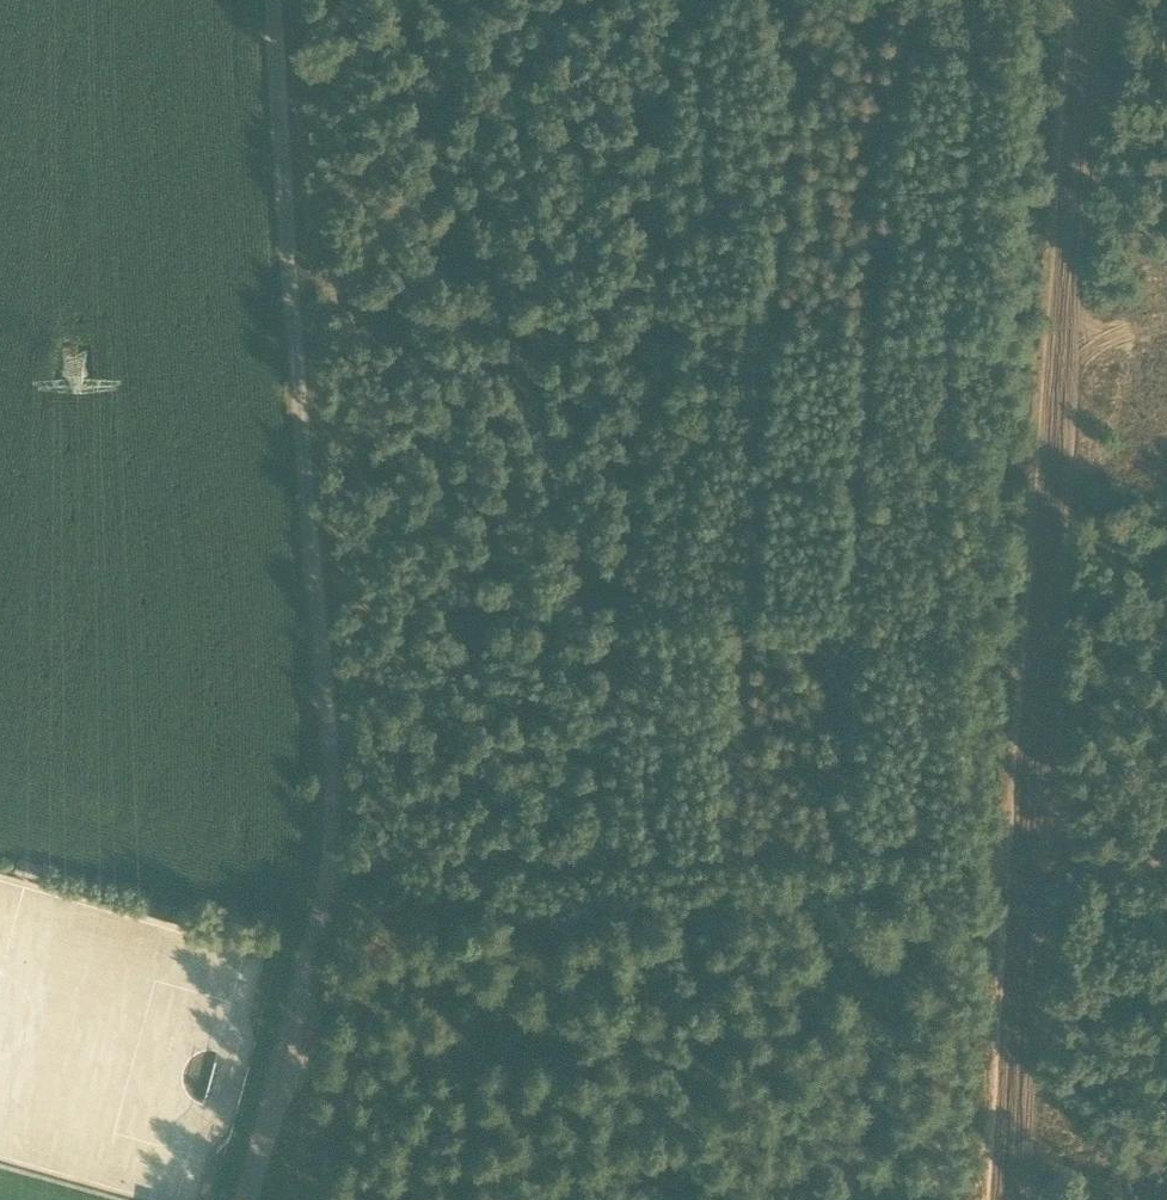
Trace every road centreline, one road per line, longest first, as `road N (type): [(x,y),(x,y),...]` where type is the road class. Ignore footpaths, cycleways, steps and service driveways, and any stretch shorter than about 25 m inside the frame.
road 1 (track): [(281,0),(332,821),(320,920),(247,1199)]
road 2 (track): [(1089,0),(1011,1199)]

